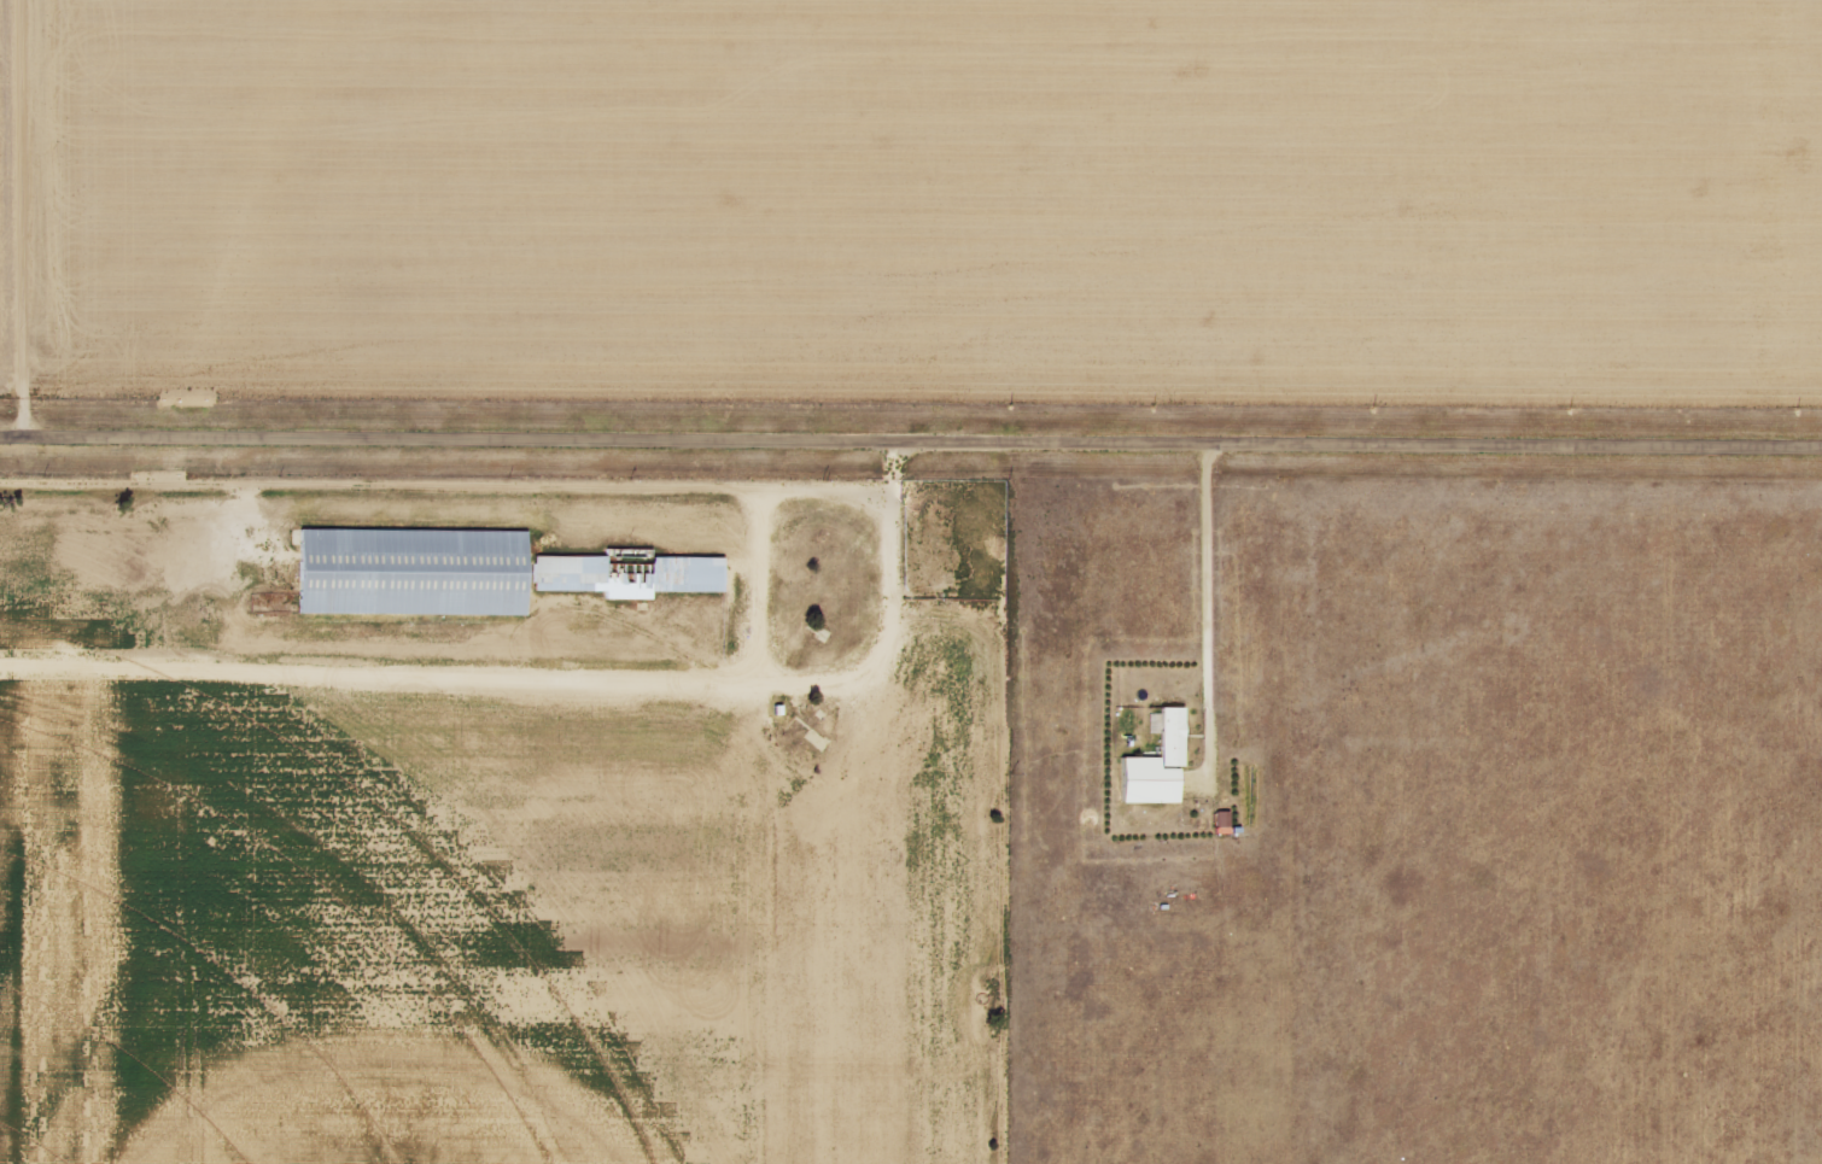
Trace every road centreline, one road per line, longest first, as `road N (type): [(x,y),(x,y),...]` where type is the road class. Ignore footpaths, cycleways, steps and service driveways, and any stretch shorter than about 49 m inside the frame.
road 1 (residential): [(1821,449),(0,433)]
road 2 (residential): [(35,432),(31,0)]

